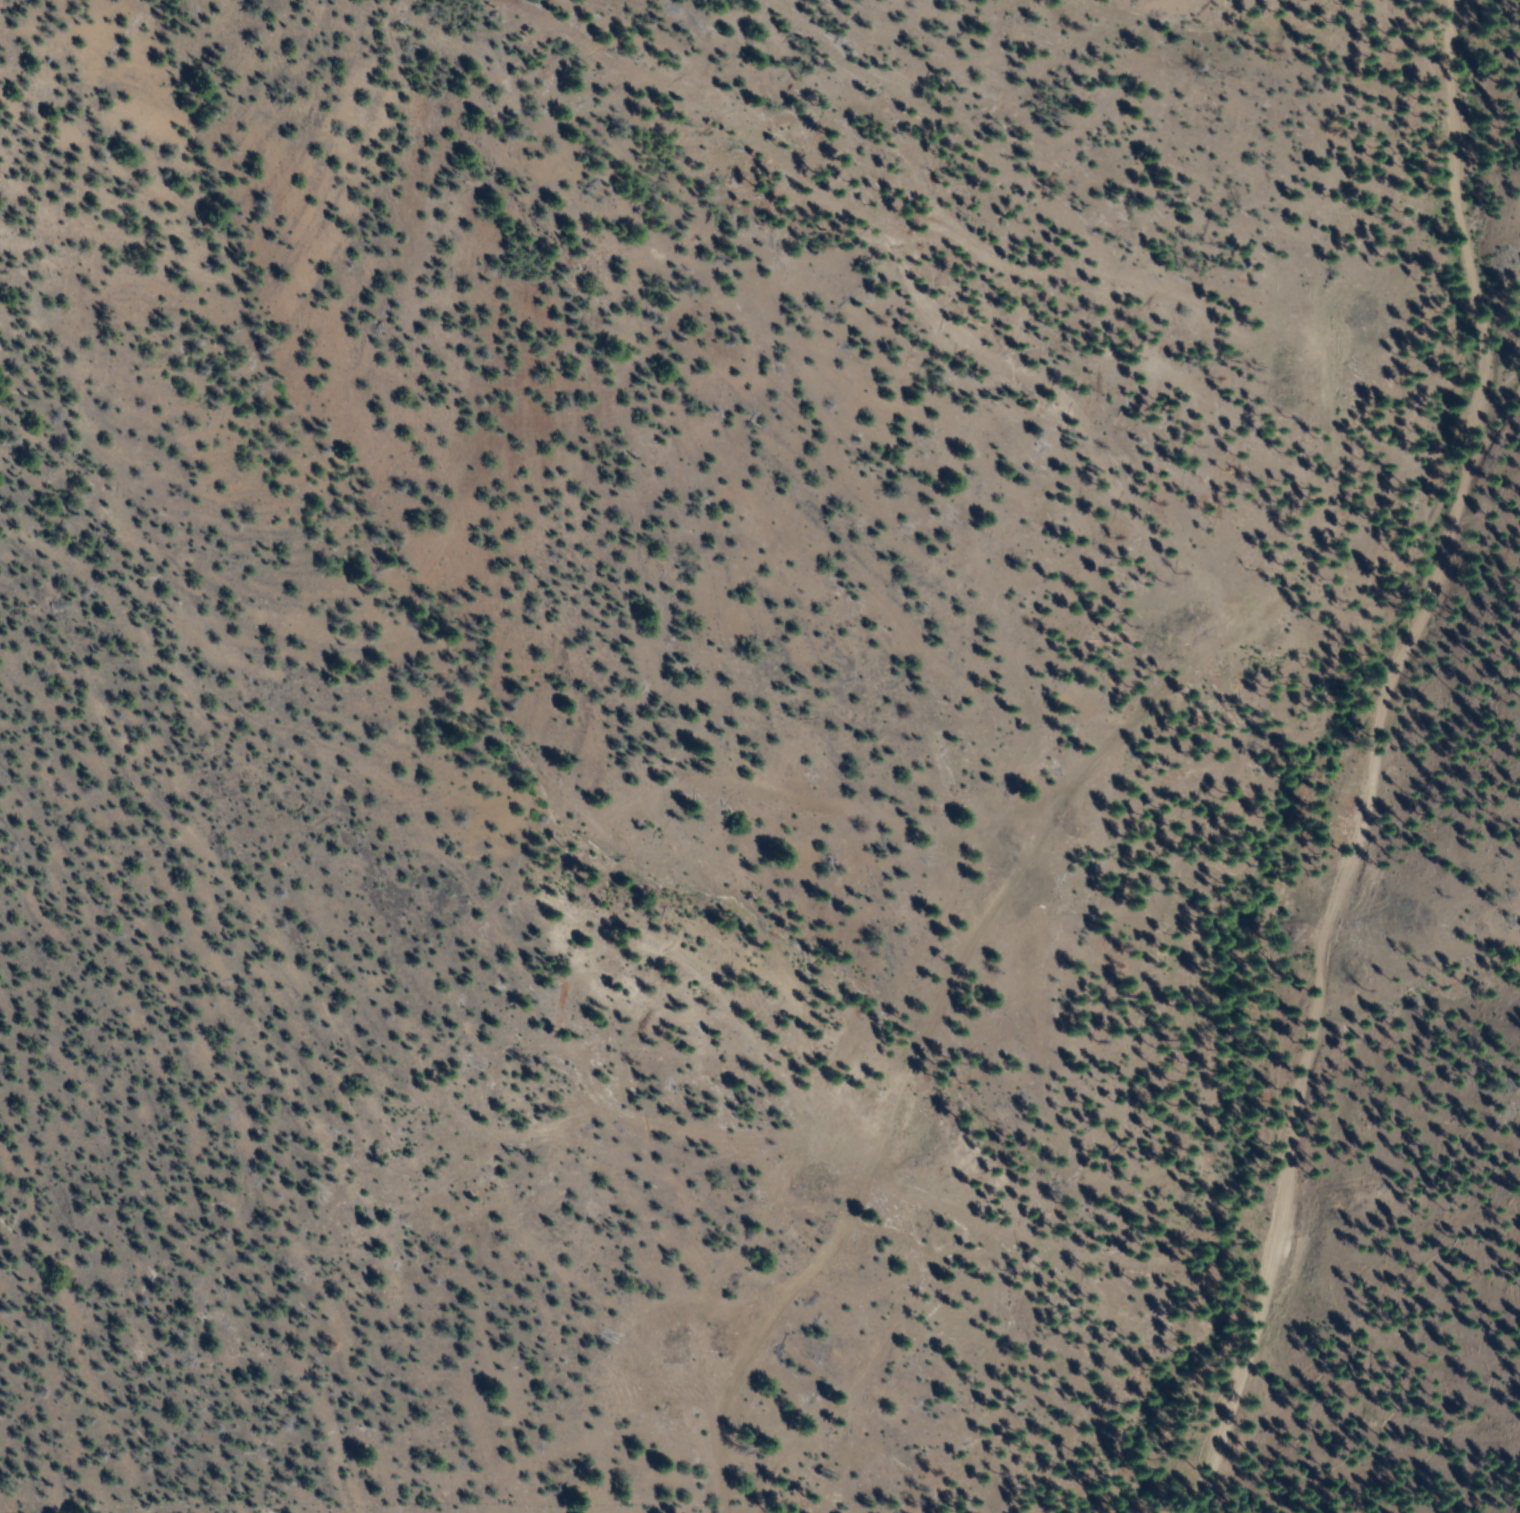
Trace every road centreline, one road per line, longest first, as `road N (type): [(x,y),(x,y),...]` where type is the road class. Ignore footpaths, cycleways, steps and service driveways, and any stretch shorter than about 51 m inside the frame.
road 1 (track): [(1232,1512),(1276,1415),(1484,609),(1519,197),(1474,0)]

